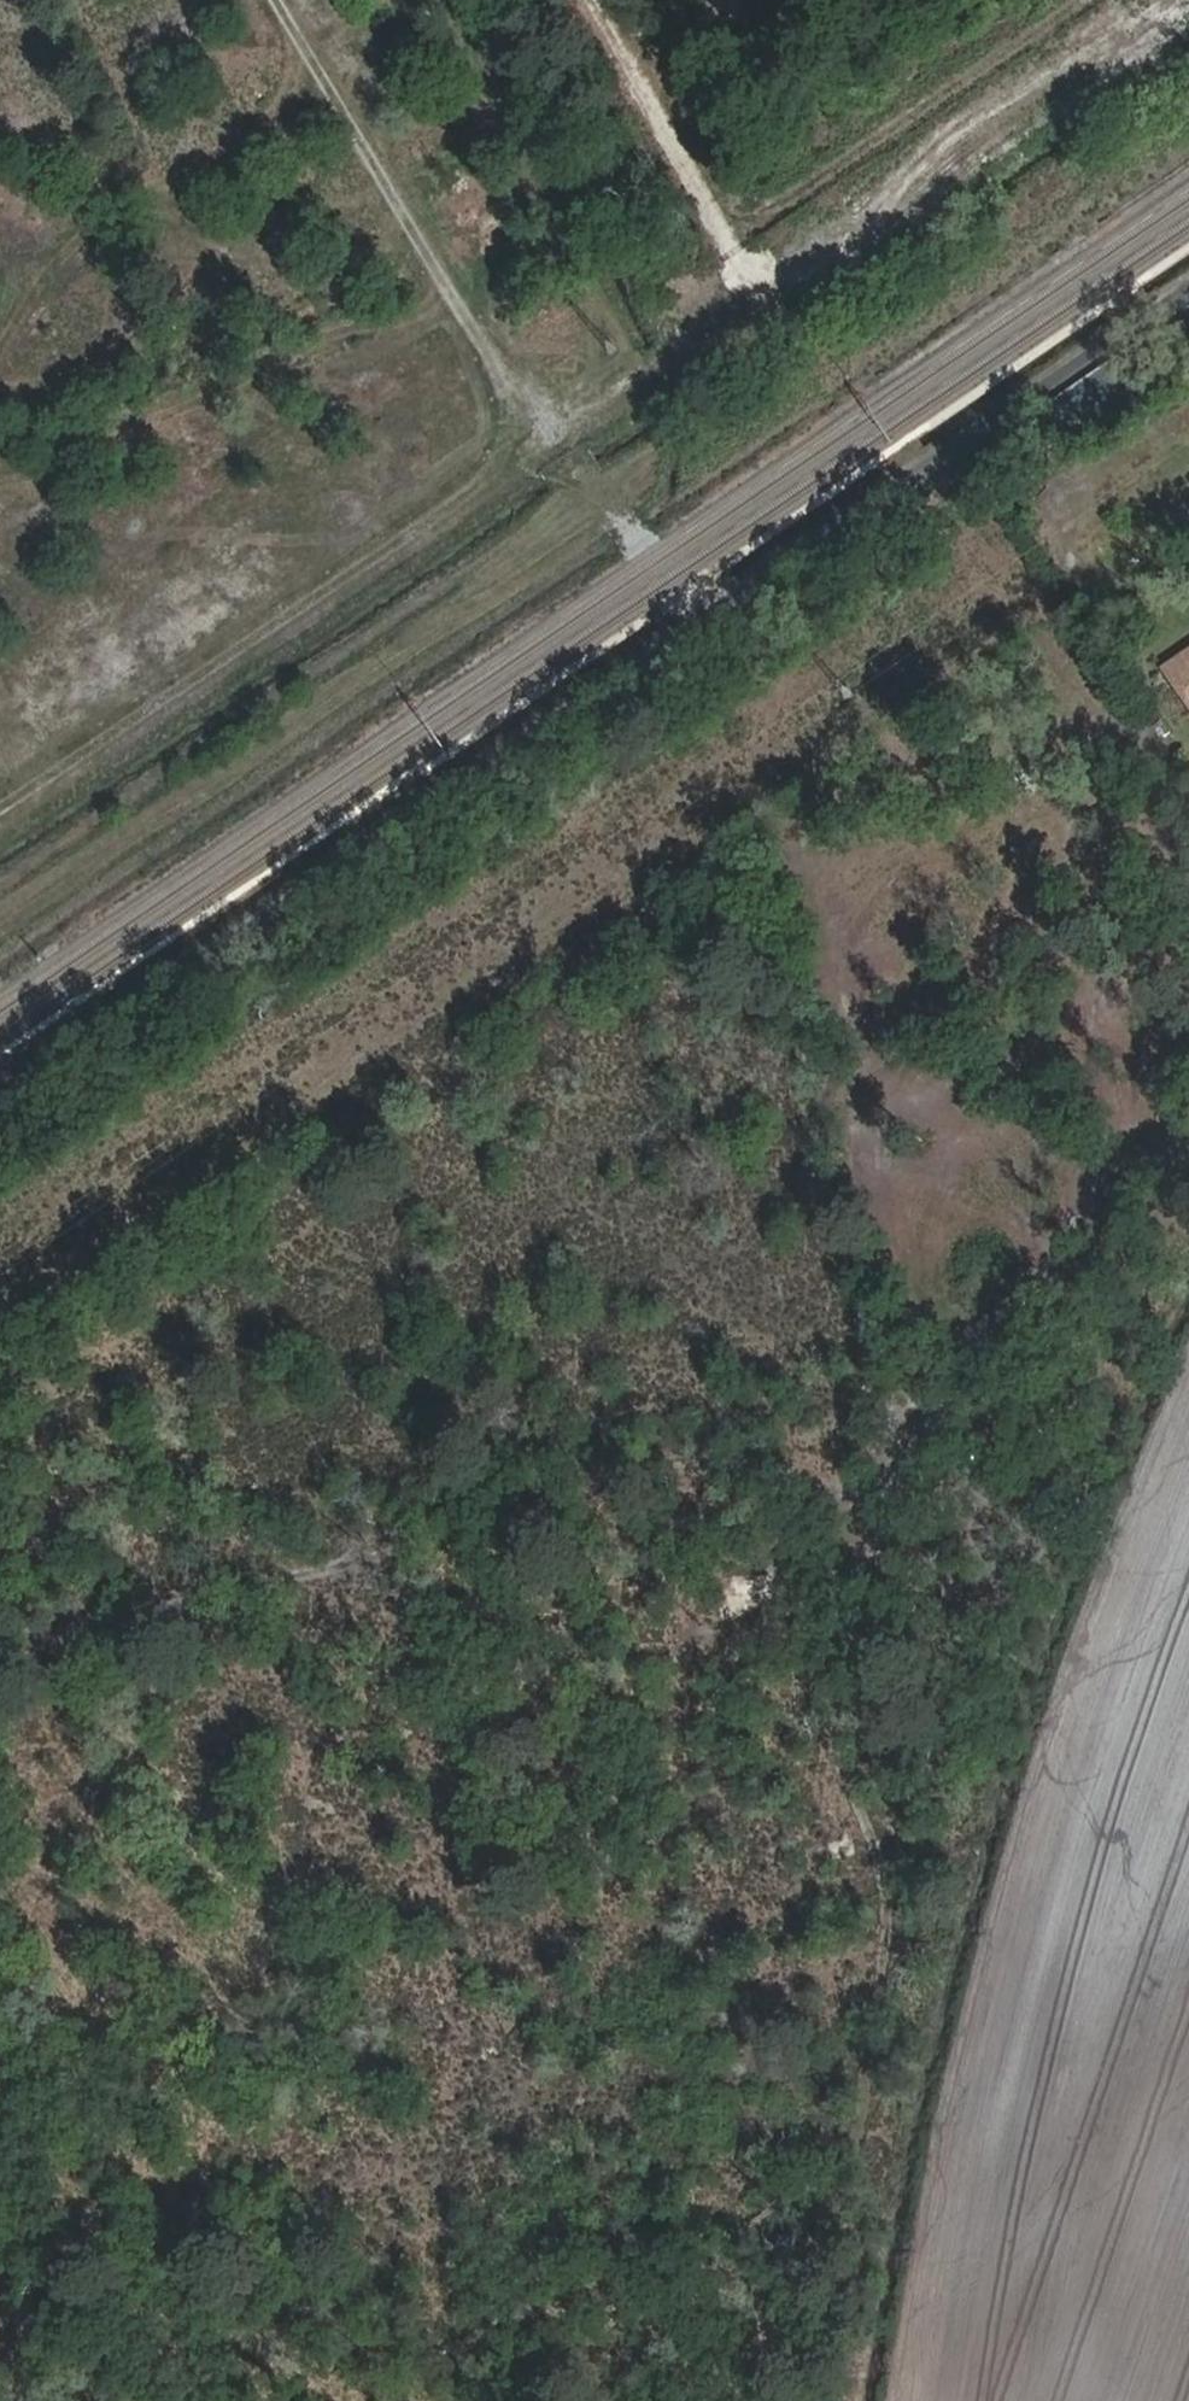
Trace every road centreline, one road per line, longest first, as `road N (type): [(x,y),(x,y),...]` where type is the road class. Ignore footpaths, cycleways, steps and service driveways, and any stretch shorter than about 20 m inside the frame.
road 1 (unclassified): [(1188,330),(0,1153)]

